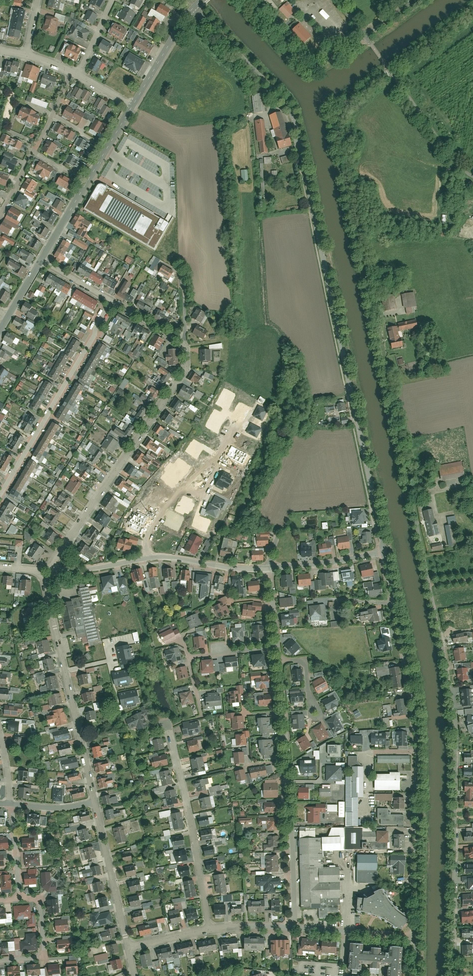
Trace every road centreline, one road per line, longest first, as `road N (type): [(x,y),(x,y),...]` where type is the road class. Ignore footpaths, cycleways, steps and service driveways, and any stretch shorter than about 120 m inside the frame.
road 1 (residential): [(472,175),(385,71),(339,117),(448,663),(455,975)]
road 2 (residential): [(195,6),(292,114),(383,552)]
road 3 (residential): [(383,552),(413,701),(415,938)]
road 4 (residential): [(45,572),(185,371),(185,340)]
road 5 (residential): [(296,927),(280,662)]
road 6 (residential): [(95,802),(45,572)]
road 7 (residential): [(0,494),(114,302)]
road 8 (residential): [(209,928),(167,722)]
road 9 (tertiary): [(41,259),(132,107)]
road 10 (residential): [(229,430),(202,496),(181,487),(148,531),(150,557)]
road 11 (residential): [(129,947),(95,802)]
road 12 (residential): [(271,569),(150,557)]

